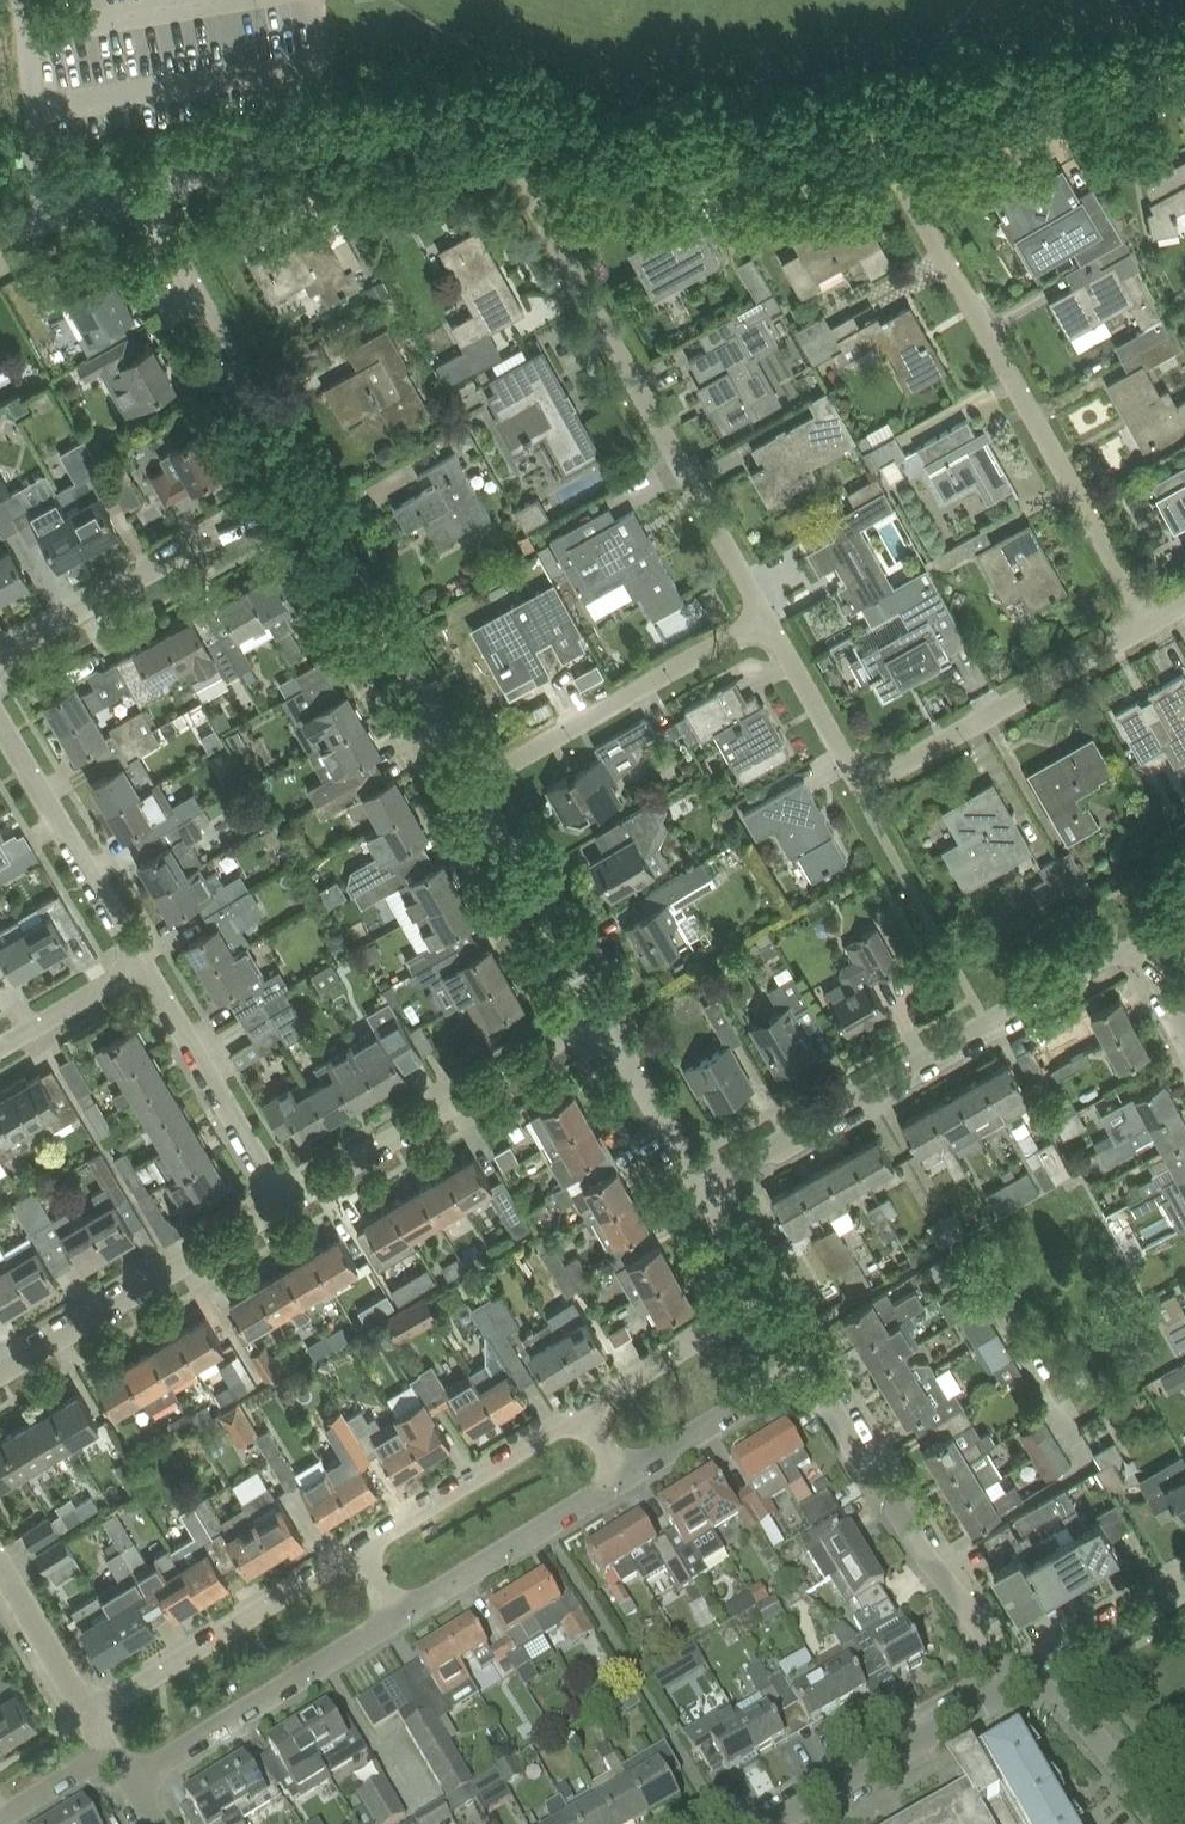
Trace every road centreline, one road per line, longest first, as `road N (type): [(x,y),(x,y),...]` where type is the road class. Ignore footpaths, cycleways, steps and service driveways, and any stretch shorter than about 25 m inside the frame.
road 1 (residential): [(891,142),(901,178),(1150,623)]
road 2 (residential): [(767,617),(505,153)]
road 3 (residential): [(767,617),(846,766),(867,776),(888,773),(1150,623)]
road 4 (residential): [(1135,942),(710,1191)]
road 5 (residential): [(505,153),(715,157),(891,142)]
road 6 (residential): [(1034,1670),(931,1563),(817,1371)]
road 7 (residential): [(286,1202),(605,1014)]
road 8 (residential): [(147,189),(336,137),(414,138),(505,153)]
road 9 (residential): [(0,658),(307,481)]
road 10 (residential): [(472,786),(307,481)]
road 11 (residential): [(472,786),(767,617)]
road 12 (residential): [(307,481),(147,189)]
road 13 (residential): [(0,1370),(286,1202)]
road 14 (residential): [(361,1546),(86,1714)]
road 15 (residential): [(128,1786),(402,1621)]
road 16 (residential): [(772,1823),(1034,1670)]
road 17 (residential): [(891,142),(1184,82)]
road 18 (residential): [(286,1202),(138,962)]
road 19 (residential): [(138,962),(0,719)]
road 20 (residential): [(402,1621),(629,1483)]
road 21 (residential): [(605,1014),(472,786)]
road 22 (residential): [(586,1412),(361,1546)]
road 23 (residential): [(772,1296),(586,1412)]
road 24 (residential): [(629,1483),(817,1371)]
road 25 (residential): [(710,1191),(605,1014)]
road 26 (residential): [(1034,1670),(1169,1823)]
road 27 (residential): [(1034,1670),(1184,1583)]
road 28 (residential): [(86,1714),(0,1567)]
road 29 (residential): [(0,1047),(138,962)]
road 30 (residential): [(0,233),(147,189)]
road 31 (residential): [(0,1813),(106,1748)]
road 32 (residential): [(772,1296),(710,1191)]

